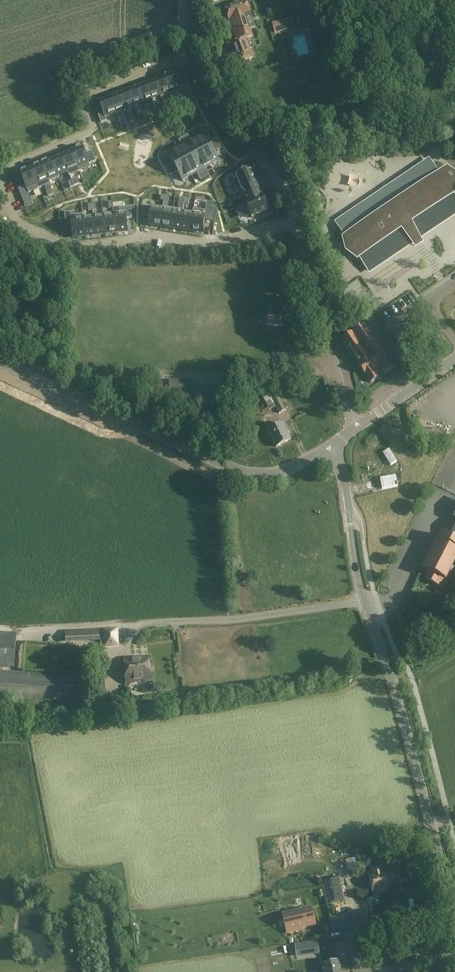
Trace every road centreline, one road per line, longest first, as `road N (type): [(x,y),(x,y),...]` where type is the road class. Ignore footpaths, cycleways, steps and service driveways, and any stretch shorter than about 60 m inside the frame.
road 1 (unclassified): [(454,918),(364,599),(332,446)]
road 2 (unclassified): [(332,446),(275,473),(246,473),(0,362)]
road 3 (residential): [(0,186),(14,220),(71,246),(164,236),(212,244),(296,223)]
road 4 (residential): [(191,56),(92,92),(90,132),(0,173)]
road 5 (unclassified): [(354,428),(296,223)]
road 6 (unclassified): [(296,223),(285,189),(221,118),(191,56)]
road 7 (unclassified): [(354,428),(454,359)]

